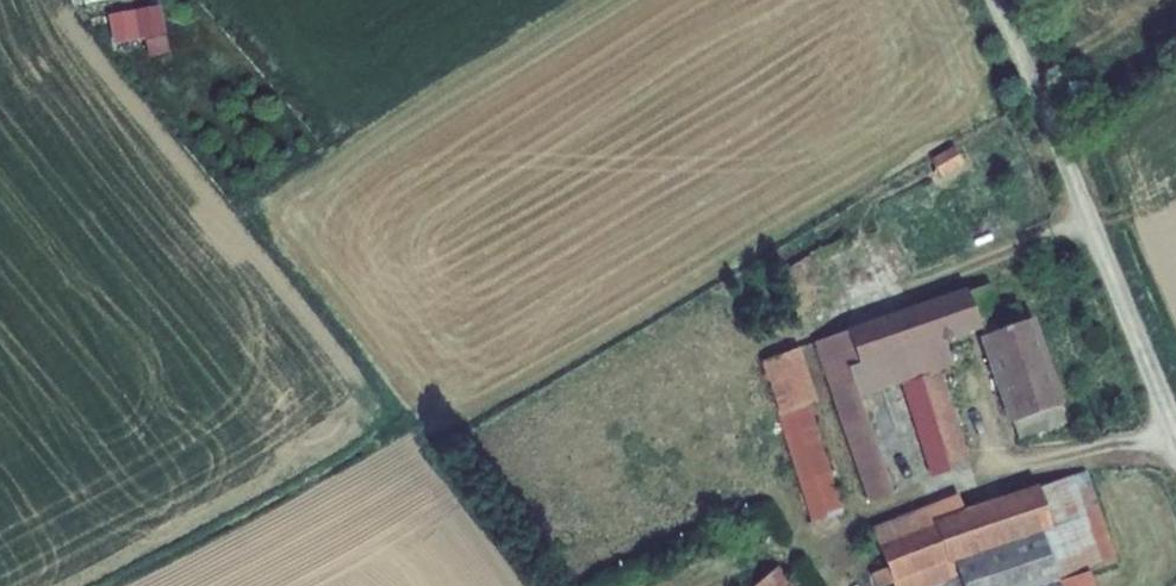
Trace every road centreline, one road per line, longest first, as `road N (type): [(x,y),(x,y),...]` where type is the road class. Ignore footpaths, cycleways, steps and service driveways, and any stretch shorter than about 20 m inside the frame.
road 1 (unclassified): [(995,0),(1175,431)]

